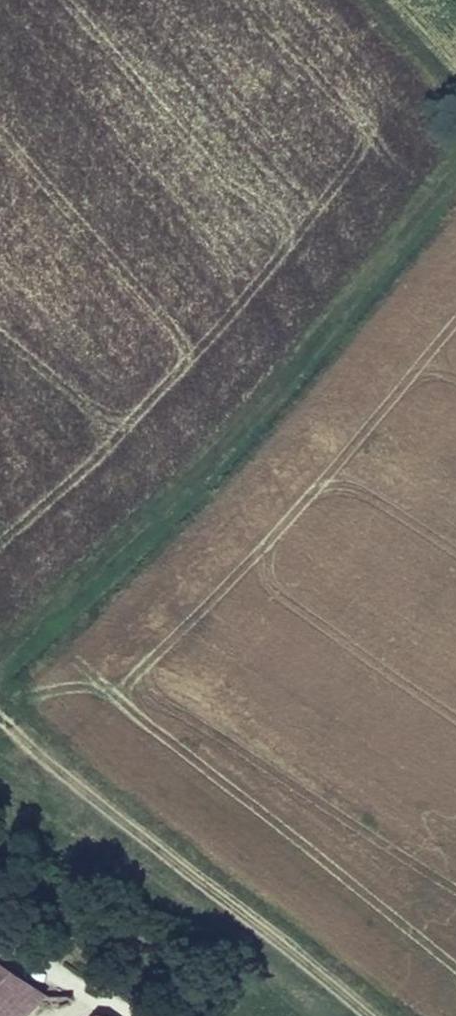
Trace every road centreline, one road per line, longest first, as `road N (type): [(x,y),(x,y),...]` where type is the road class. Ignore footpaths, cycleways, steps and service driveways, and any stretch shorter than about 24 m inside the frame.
road 1 (track): [(369,1015),(0,716)]

